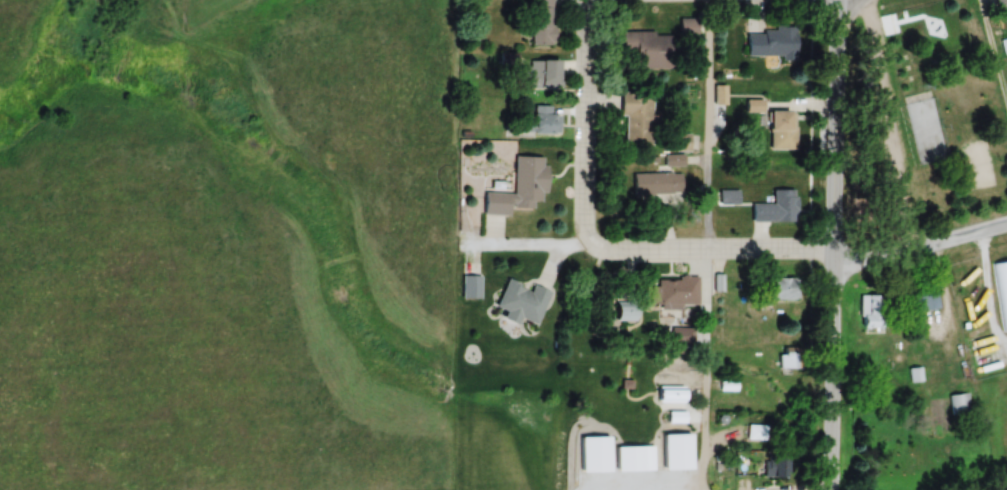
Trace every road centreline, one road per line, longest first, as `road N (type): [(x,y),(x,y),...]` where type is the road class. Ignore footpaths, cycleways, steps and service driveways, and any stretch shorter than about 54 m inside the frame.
road 1 (tertiary): [(829,489),(839,0)]
road 2 (residential): [(858,0),(906,261)]
road 3 (residential): [(836,251),(580,244)]
road 4 (residential): [(580,244),(586,0)]
road 5 (residential): [(836,279),(1006,234)]

